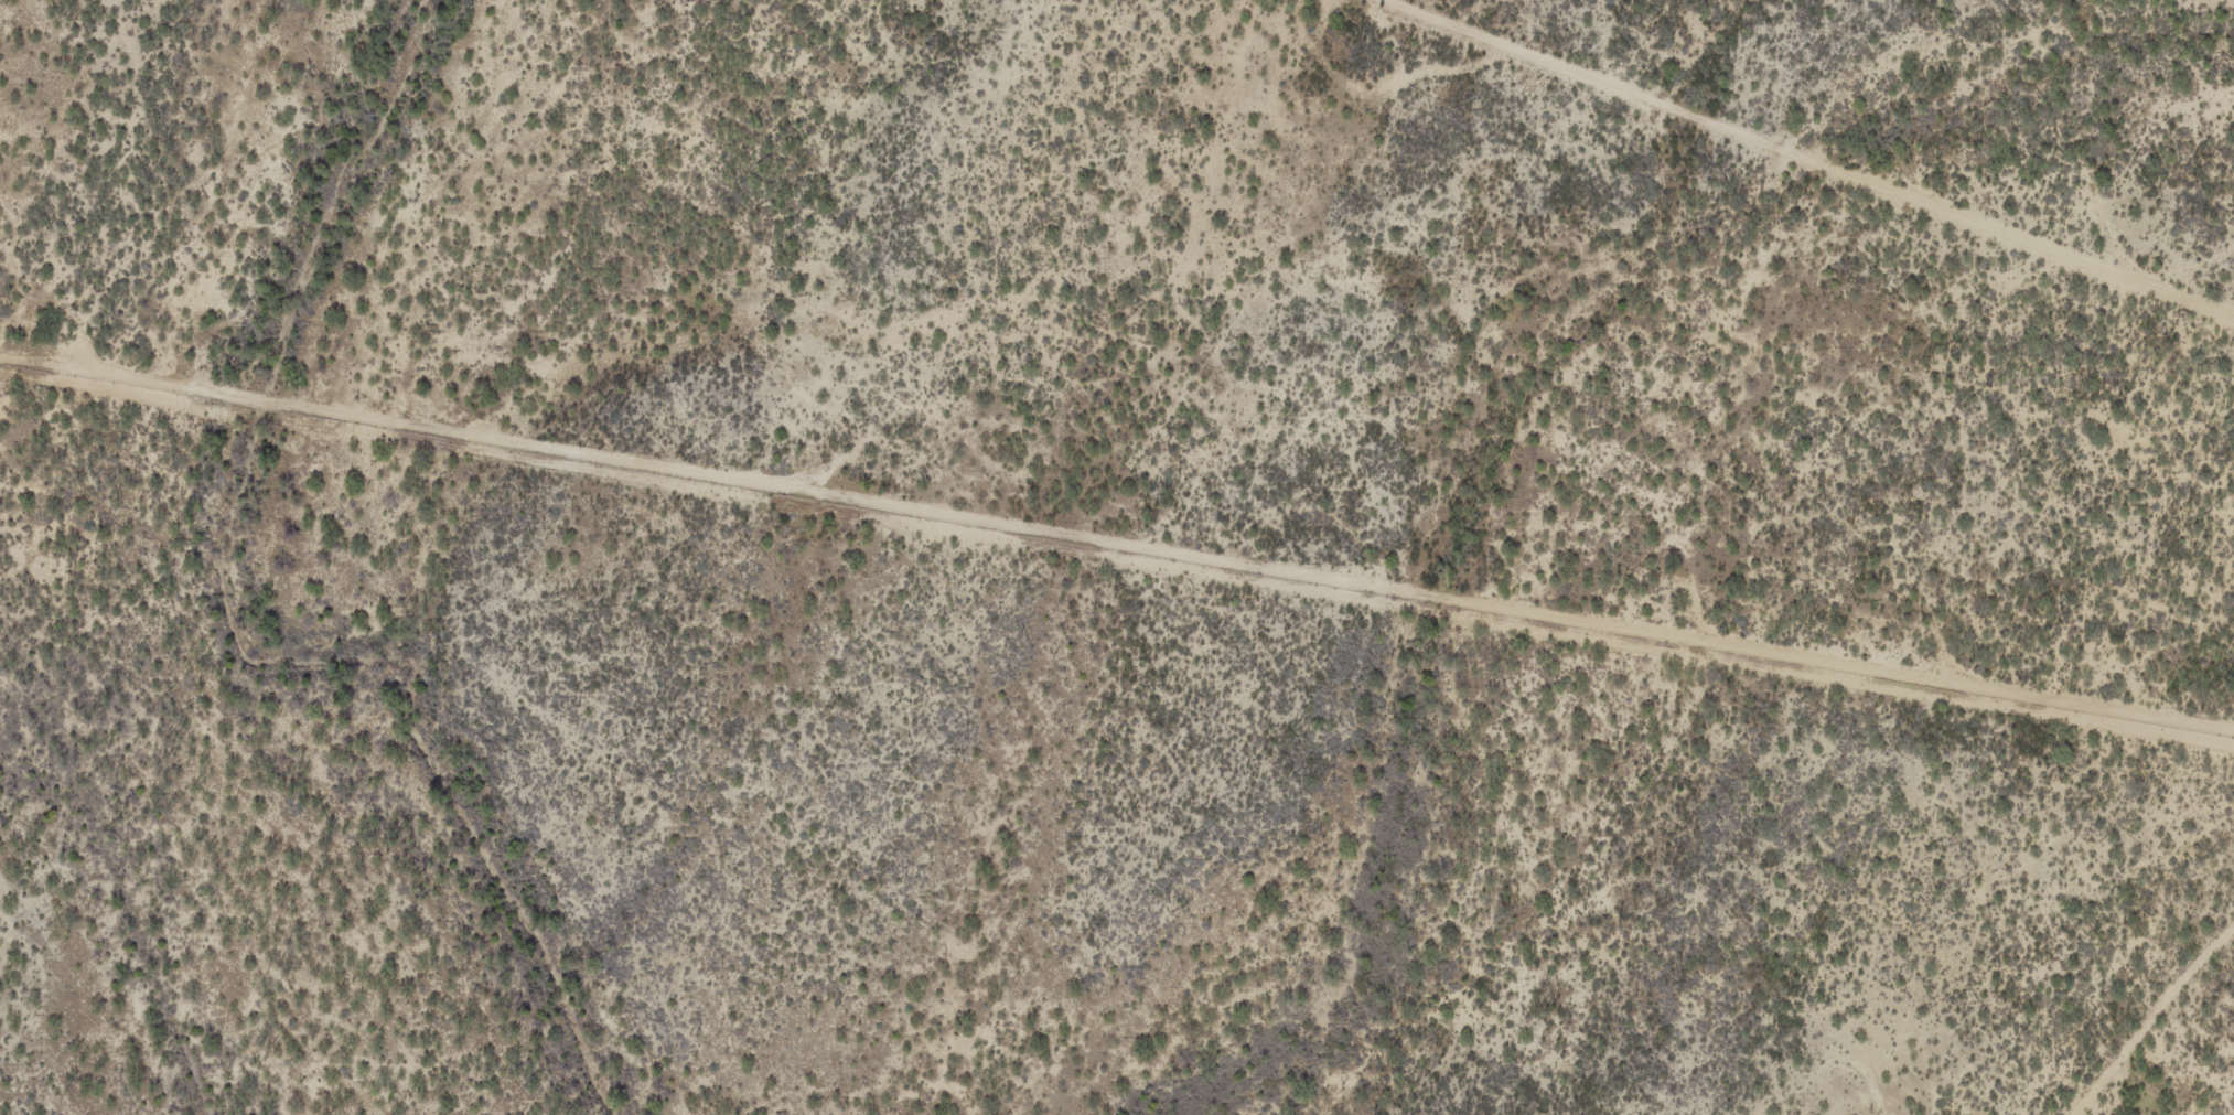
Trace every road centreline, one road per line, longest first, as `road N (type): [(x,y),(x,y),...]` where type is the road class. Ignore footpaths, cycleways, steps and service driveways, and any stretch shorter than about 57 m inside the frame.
road 1 (residential): [(2233,747),(0,362)]

